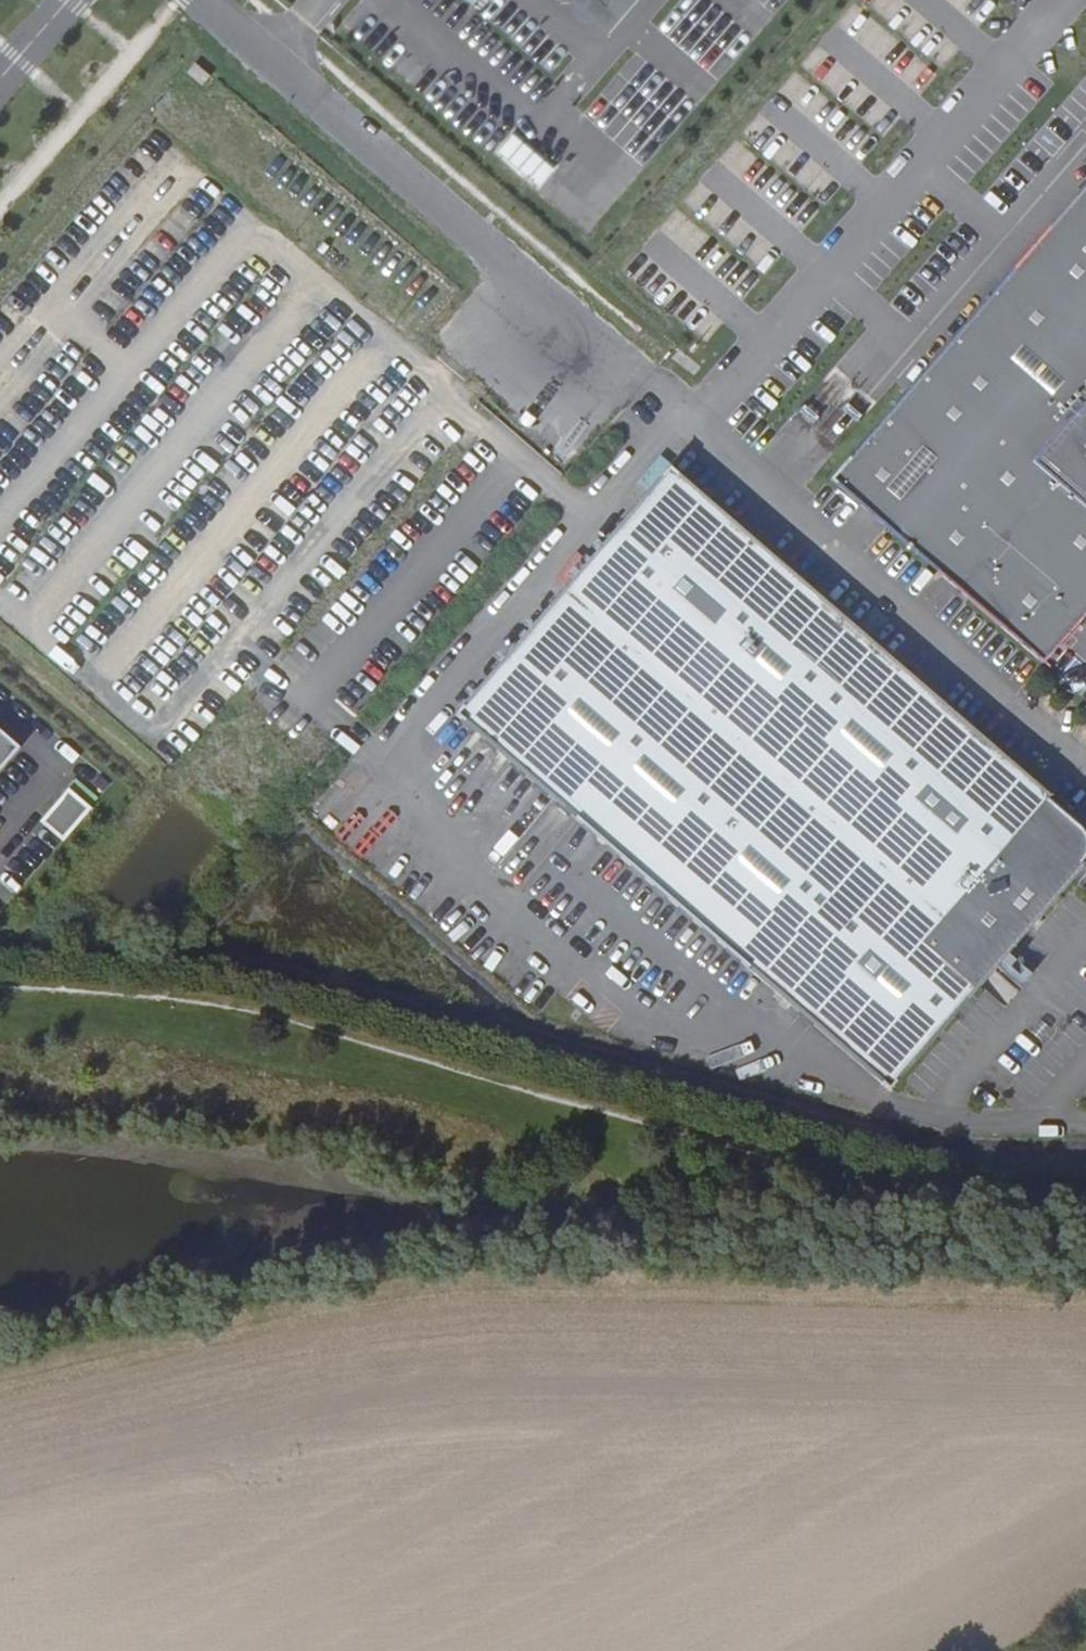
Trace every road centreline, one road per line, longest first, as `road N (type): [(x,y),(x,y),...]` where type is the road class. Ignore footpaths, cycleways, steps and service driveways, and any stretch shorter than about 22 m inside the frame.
road 1 (unclassified): [(197,0),(1085,756)]

